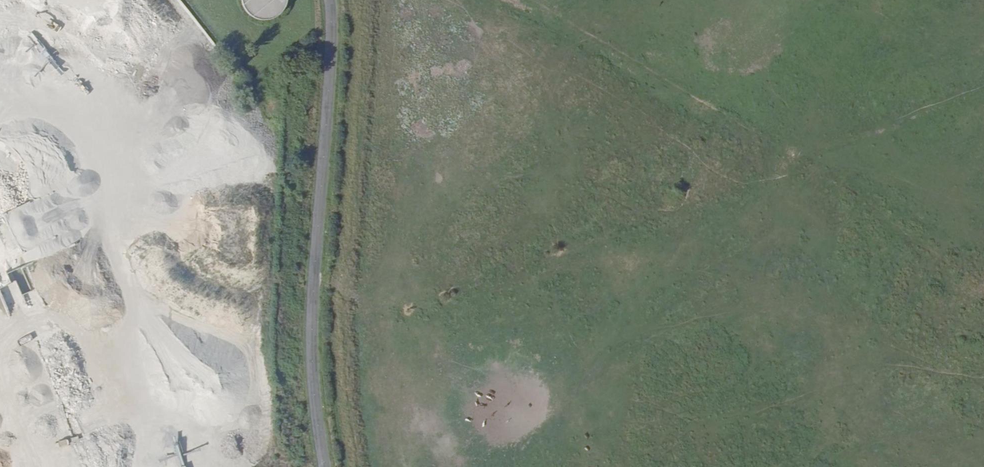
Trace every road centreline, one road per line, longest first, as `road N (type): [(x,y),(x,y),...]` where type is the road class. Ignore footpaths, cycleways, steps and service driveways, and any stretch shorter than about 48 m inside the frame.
road 1 (tertiary): [(329,0),(314,359),(328,466)]

